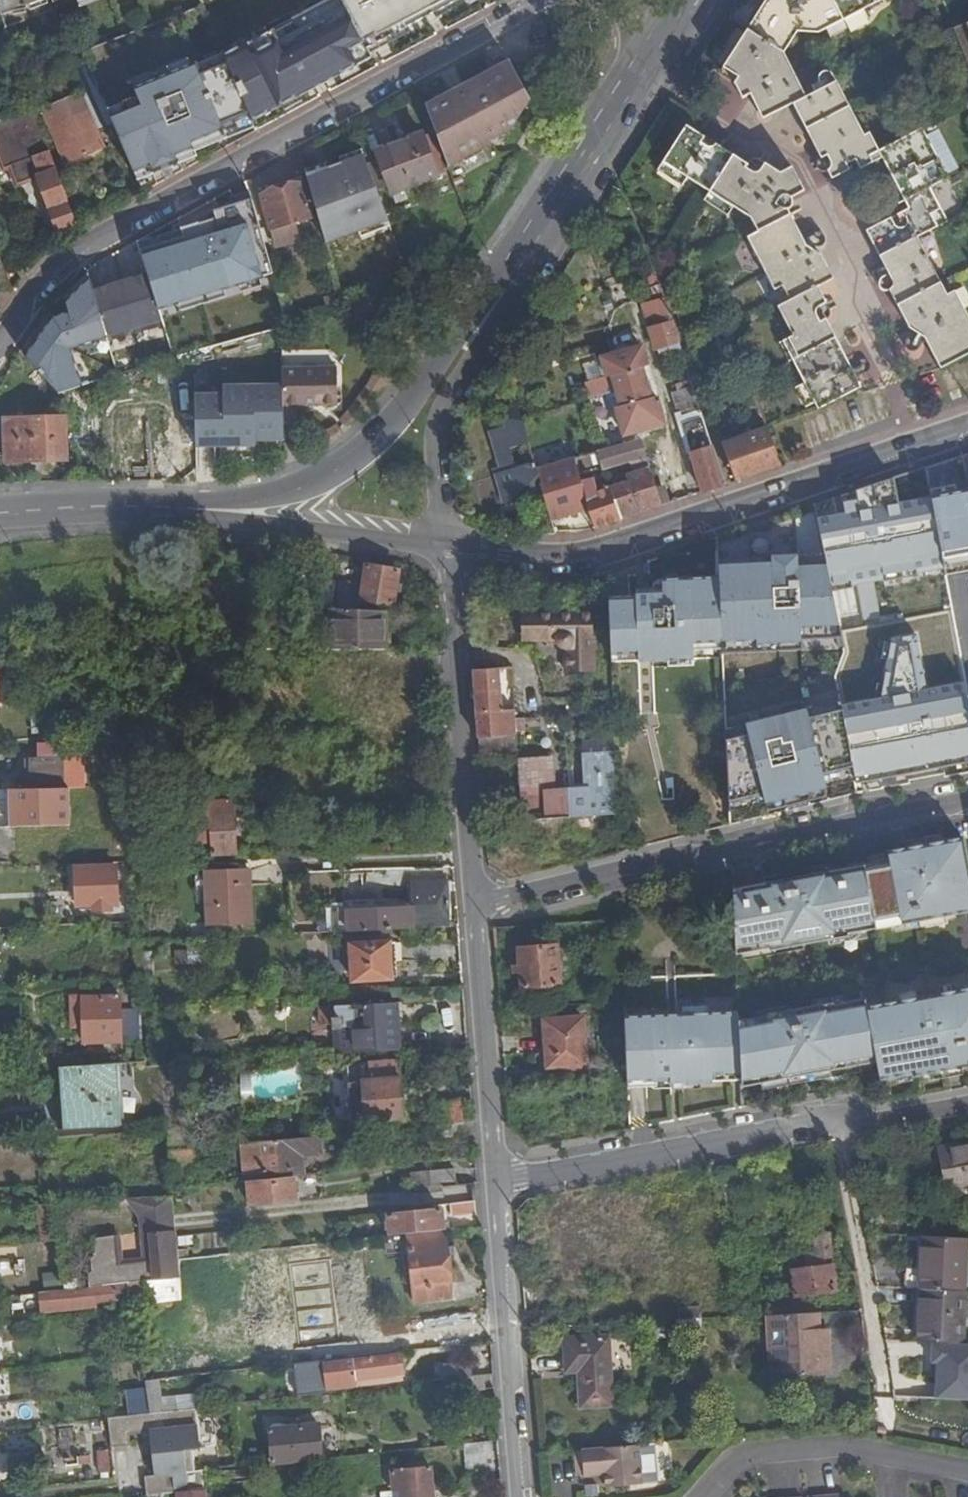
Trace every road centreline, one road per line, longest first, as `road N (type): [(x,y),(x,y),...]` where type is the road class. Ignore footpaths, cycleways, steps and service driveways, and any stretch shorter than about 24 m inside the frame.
road 1 (residential): [(536,0),(90,237),(55,262),(0,336)]
road 2 (tertiary): [(447,553),(593,549),(967,420)]
road 3 (residential): [(967,802),(685,854),(477,904)]
road 4 (primary): [(242,510),(297,492),(382,434),(522,246)]
road 5 (residential): [(477,904),(447,553)]
road 6 (residential): [(496,1180),(835,1121)]
road 7 (primary): [(447,553),(444,415),(522,246)]
road 8 (residential): [(496,1180),(522,1496)]
road 9 (residential): [(967,1474),(858,1451),(739,1453),(692,1496)]
road 10 (residential): [(477,904),(496,1180)]
road 11 (primary): [(0,513),(93,505),(242,510)]
road 12 (residential): [(835,1121),(880,1359)]
road 13 (primary): [(522,246),(645,71)]
road 14 (tertiary): [(242,510),(447,553)]
road 15 (residential): [(835,1121),(866,1123),(967,1103)]

